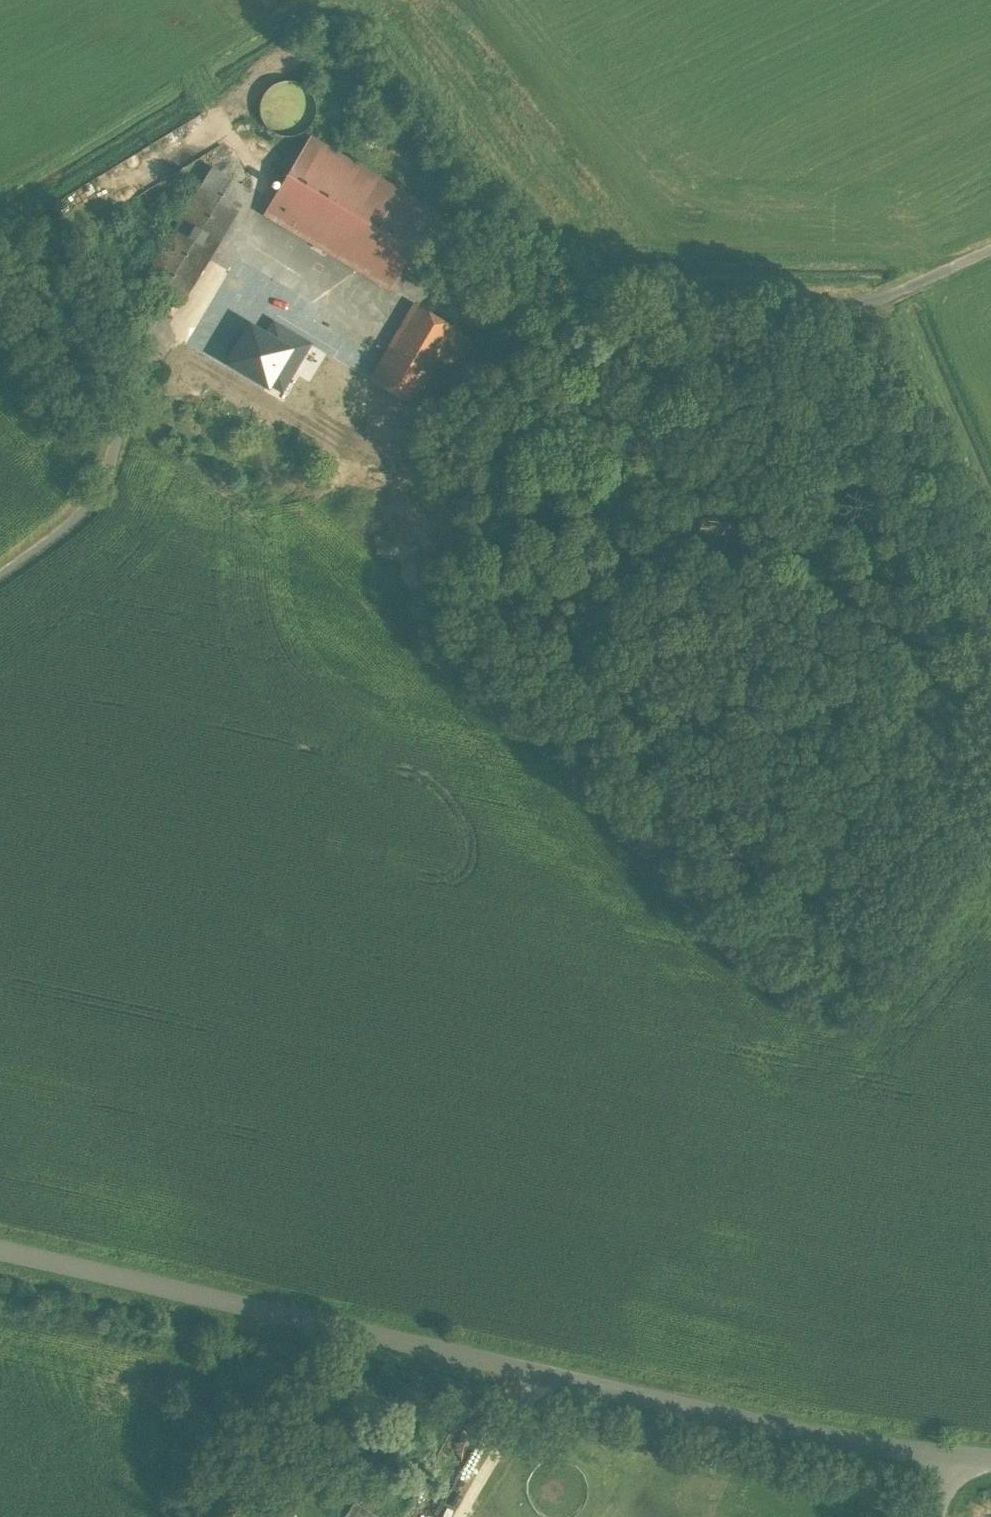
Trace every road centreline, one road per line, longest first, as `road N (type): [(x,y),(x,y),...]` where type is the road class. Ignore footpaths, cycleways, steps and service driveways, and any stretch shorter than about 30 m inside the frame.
road 1 (unclassified): [(0,1253),(960,1459)]
road 2 (unclassified): [(990,251),(874,304),(436,289)]

